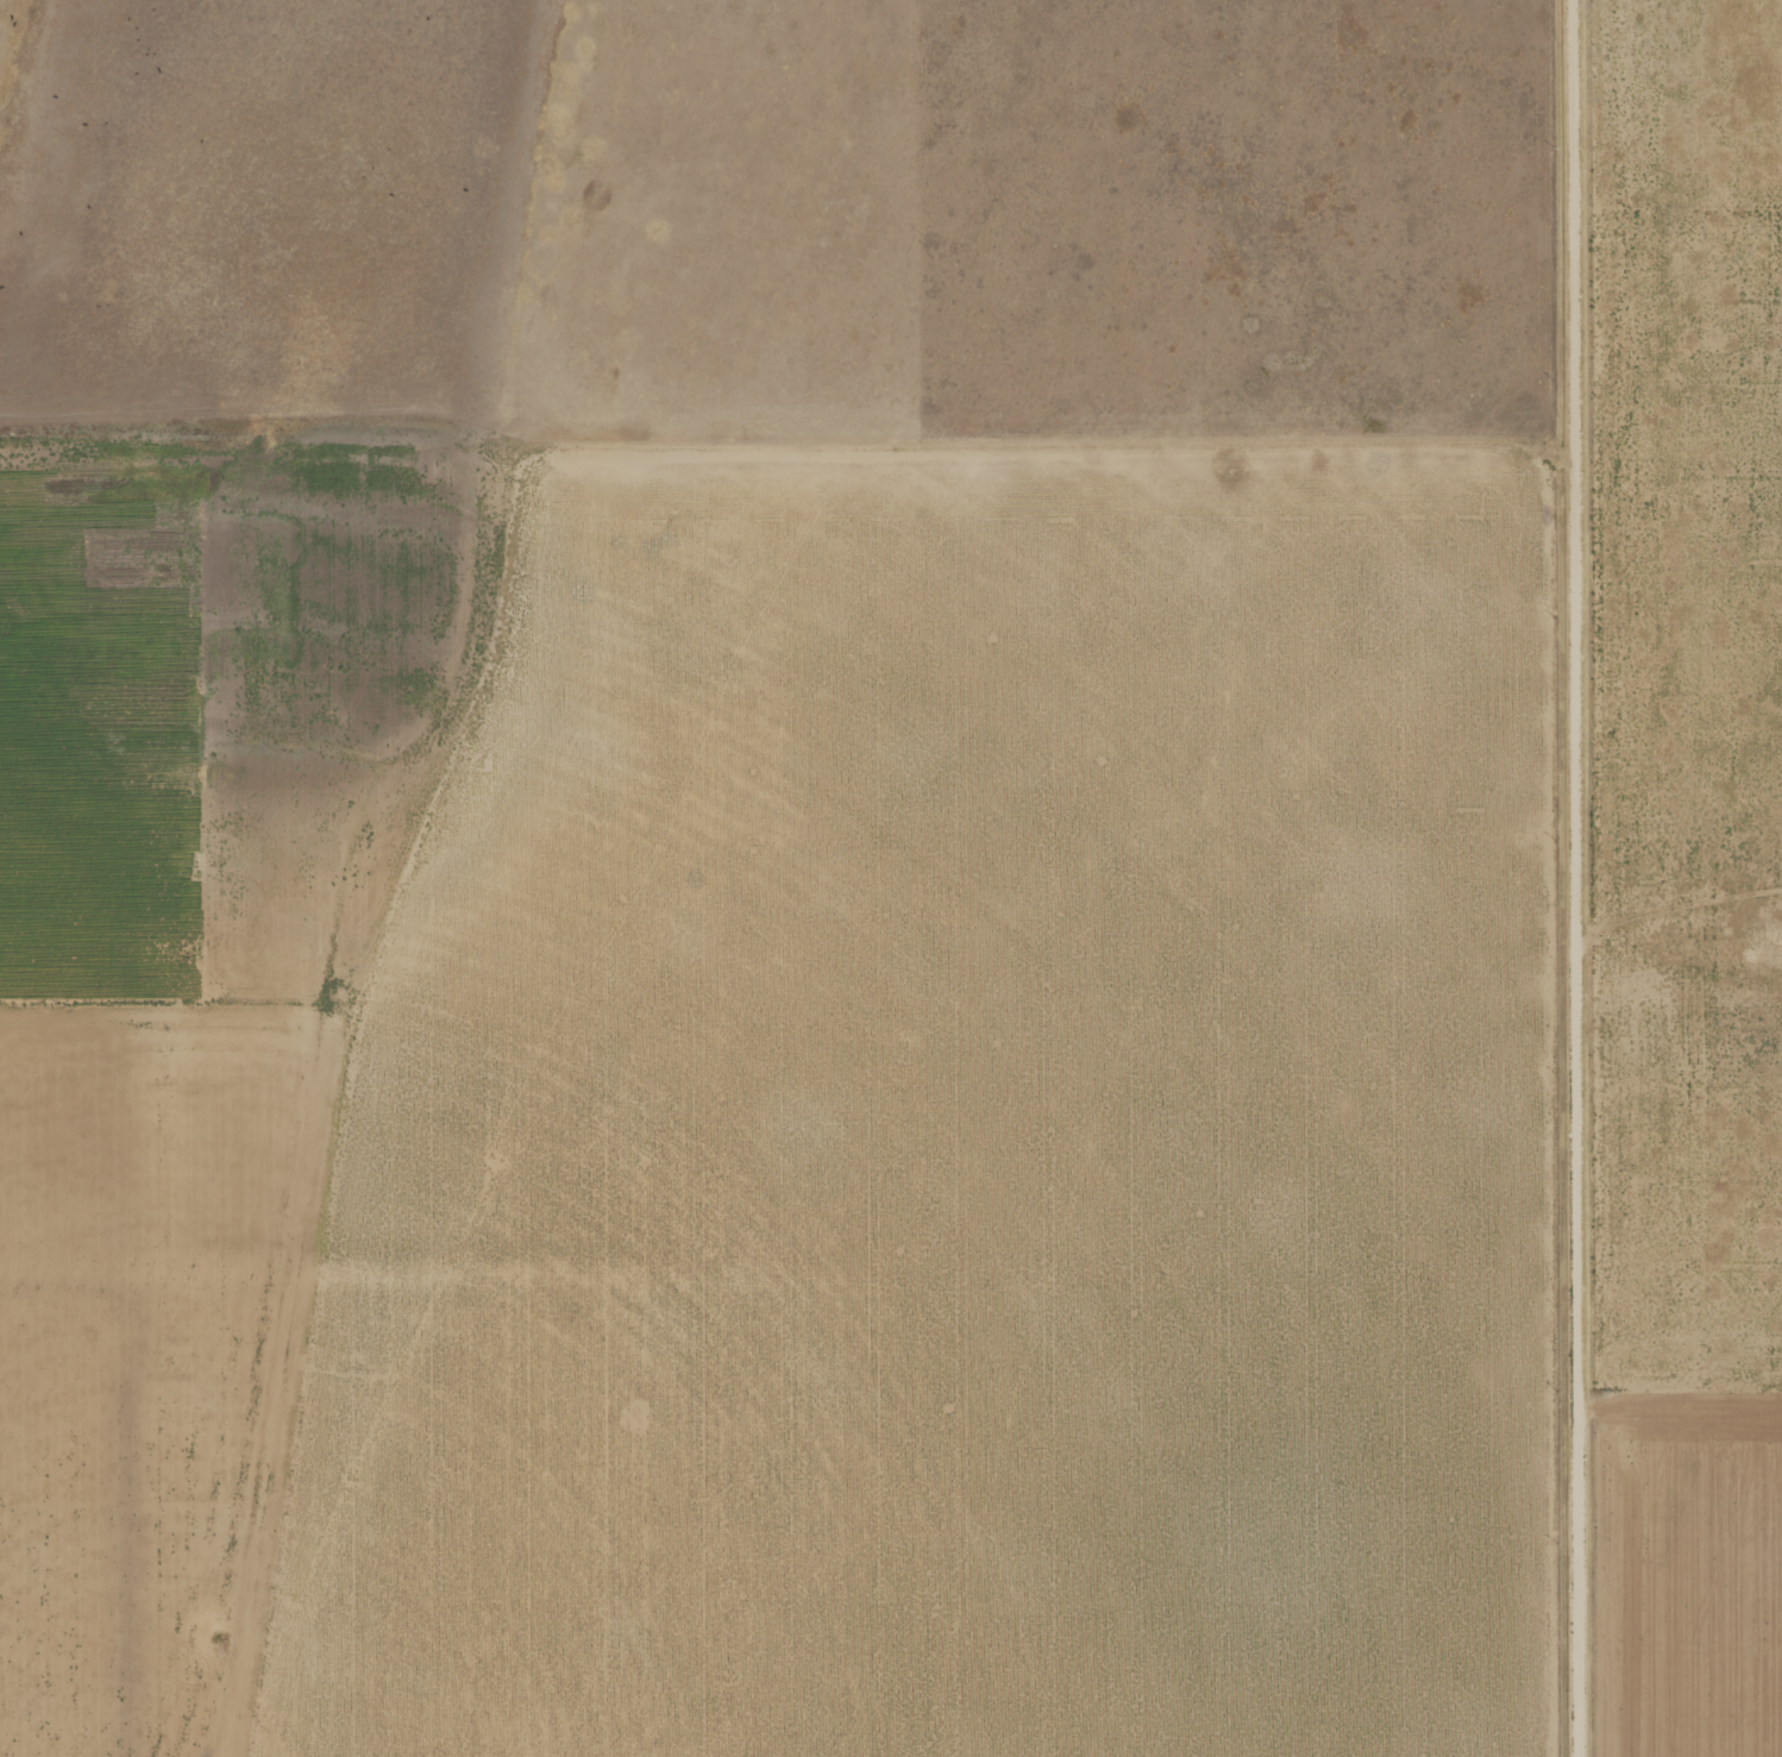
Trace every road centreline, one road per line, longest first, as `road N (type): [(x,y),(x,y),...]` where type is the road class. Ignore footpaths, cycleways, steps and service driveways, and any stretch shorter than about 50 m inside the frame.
road 1 (residential): [(1560,1756),(1555,1292),(1562,0)]
road 2 (residential): [(1556,1341),(1781,1338)]

